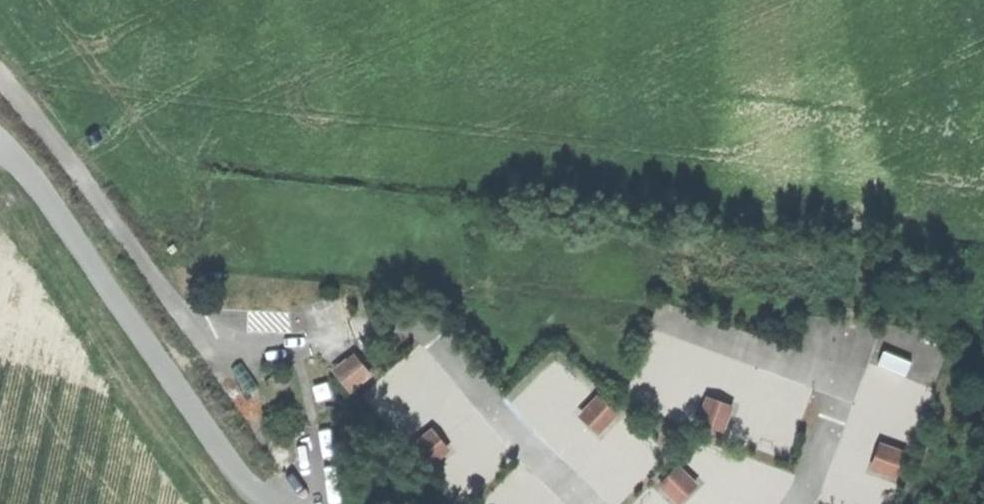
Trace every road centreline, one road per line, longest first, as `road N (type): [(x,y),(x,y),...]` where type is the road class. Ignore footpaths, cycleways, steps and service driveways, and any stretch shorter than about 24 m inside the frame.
road 1 (unclassified): [(273,503),(255,492),(0,148)]
road 2 (unclassified): [(207,342),(0,76)]

